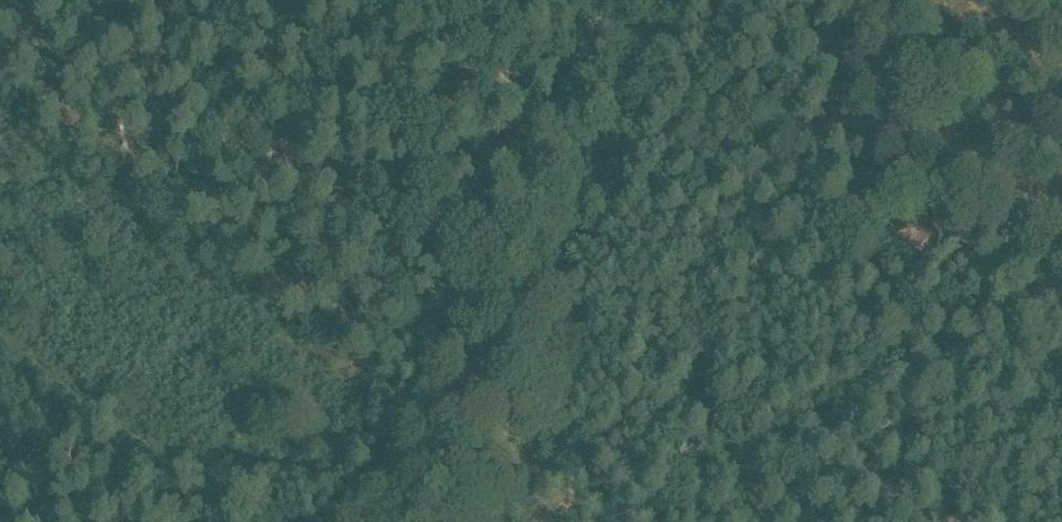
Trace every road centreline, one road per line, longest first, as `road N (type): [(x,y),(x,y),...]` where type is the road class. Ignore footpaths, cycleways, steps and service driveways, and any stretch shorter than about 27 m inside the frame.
road 1 (tertiary): [(411,521),(545,285),(661,0)]
road 2 (track): [(0,337),(237,521)]

